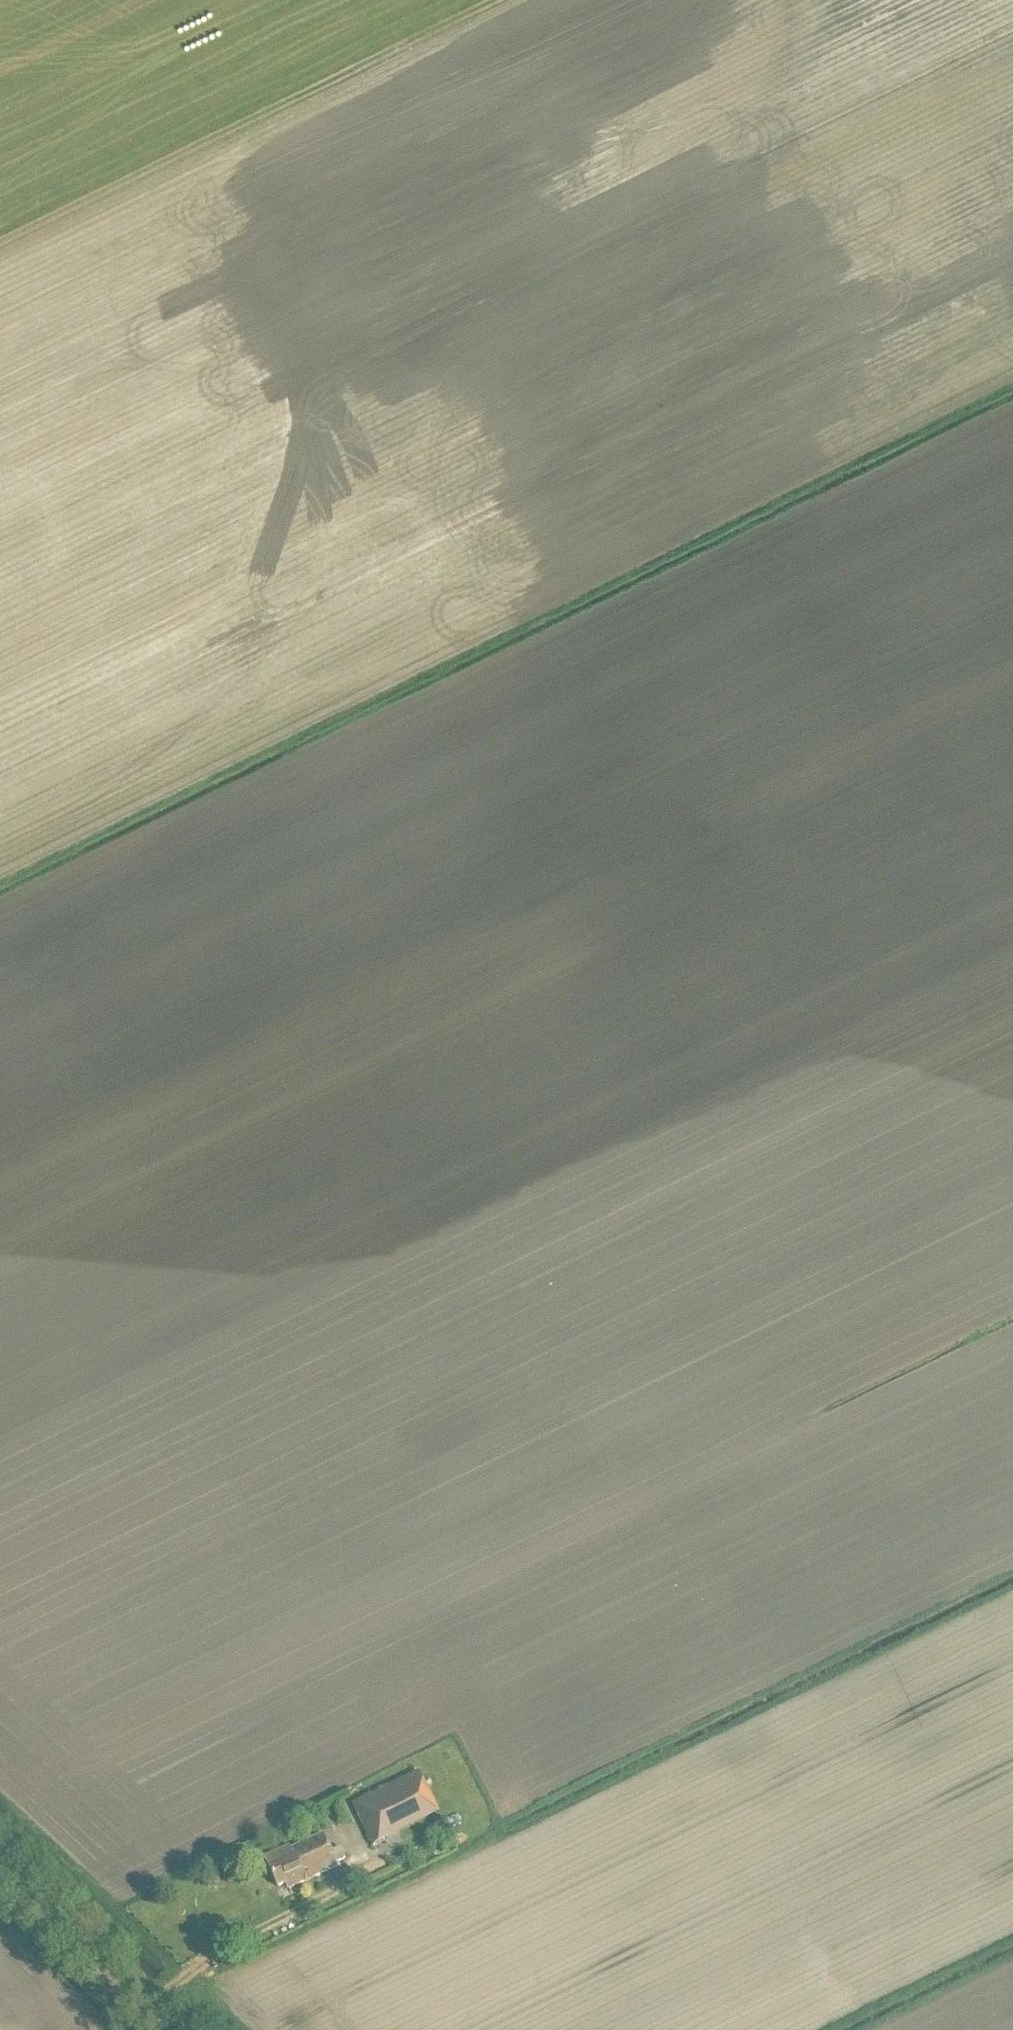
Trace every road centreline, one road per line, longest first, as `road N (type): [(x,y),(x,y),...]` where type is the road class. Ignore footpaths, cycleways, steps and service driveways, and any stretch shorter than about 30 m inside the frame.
road 1 (unclassified): [(142,2029),(0,1895)]

